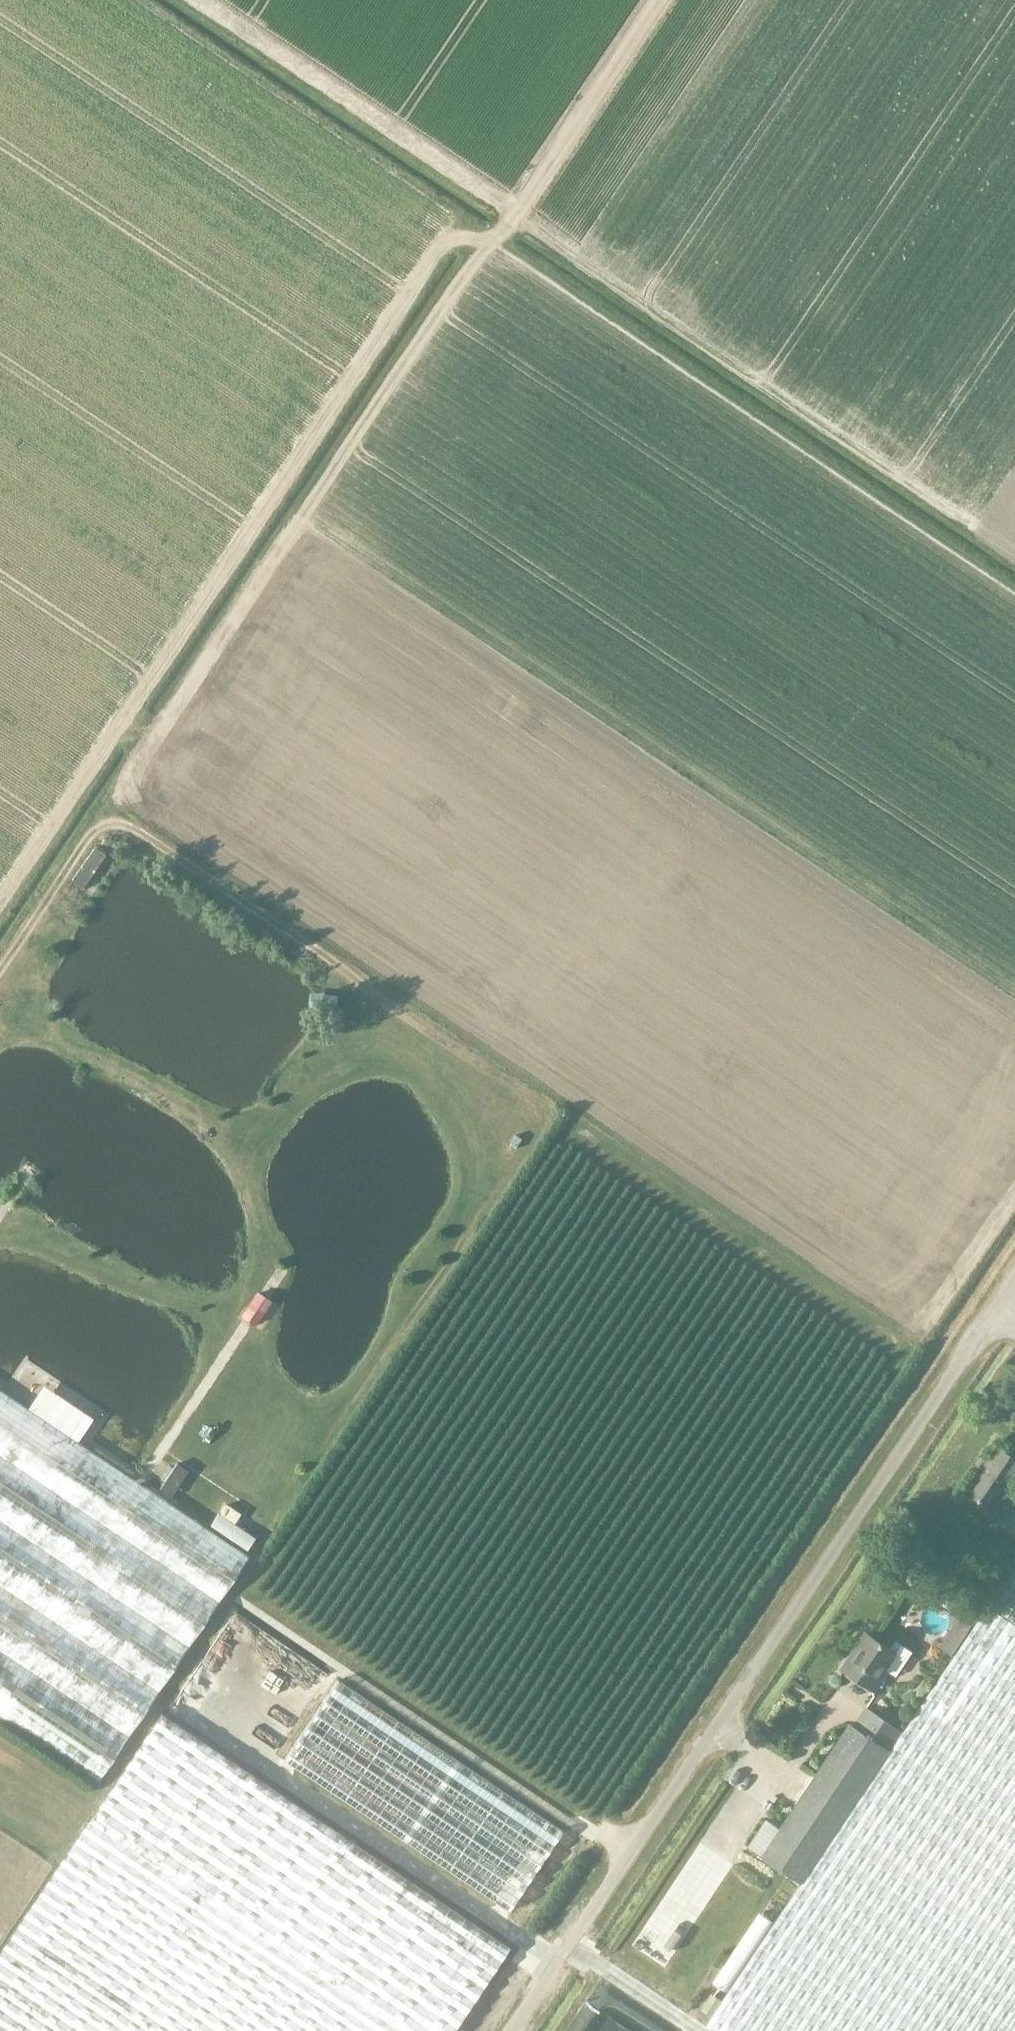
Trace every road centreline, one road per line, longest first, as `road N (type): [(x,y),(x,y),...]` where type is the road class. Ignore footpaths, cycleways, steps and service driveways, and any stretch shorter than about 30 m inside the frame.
road 1 (unclassified): [(510,2030),(1014,1278)]
road 2 (track): [(105,816),(0,969)]

